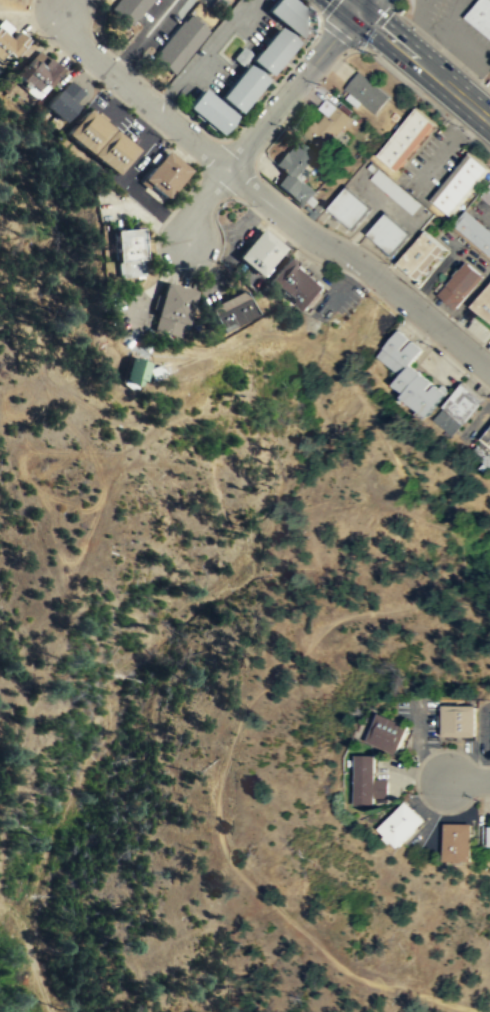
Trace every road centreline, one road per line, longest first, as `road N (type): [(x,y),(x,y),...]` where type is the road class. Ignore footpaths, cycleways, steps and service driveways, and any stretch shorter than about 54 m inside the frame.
road 1 (track): [(476,1011),(342,969),(238,871),(220,838),(217,787),(250,702),(321,631),(347,616),(413,602),(453,569),(462,548),(414,508),(345,372),(372,314),(358,297)]
road 2 (residential): [(489,371),(225,168),(81,46),(57,6)]
road 3 (residential): [(357,9),(225,168)]
road 4 (track): [(0,436),(35,448),(123,451),(179,405)]
road 5 (secondary): [(489,120),(357,9)]

